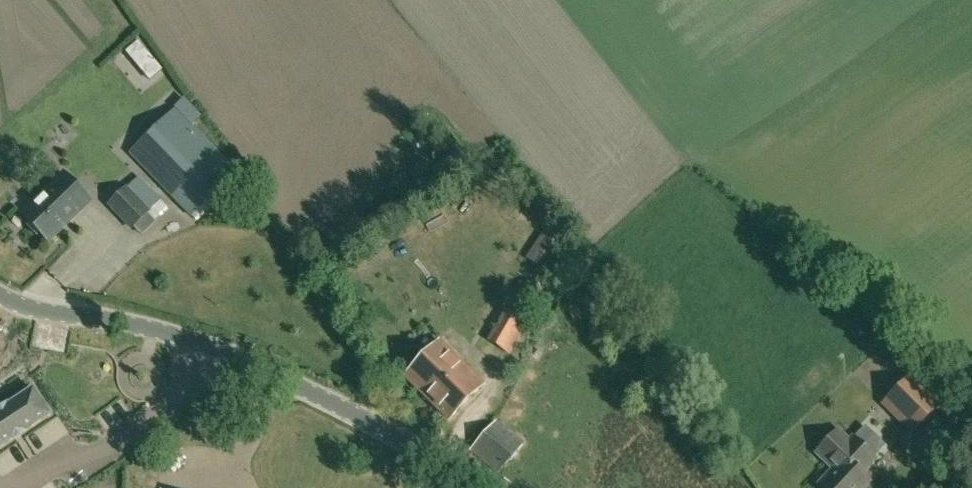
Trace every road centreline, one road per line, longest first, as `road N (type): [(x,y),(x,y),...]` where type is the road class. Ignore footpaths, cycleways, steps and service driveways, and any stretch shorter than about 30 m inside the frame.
road 1 (unclassified): [(470,487),(330,400),(214,349),(0,298)]

